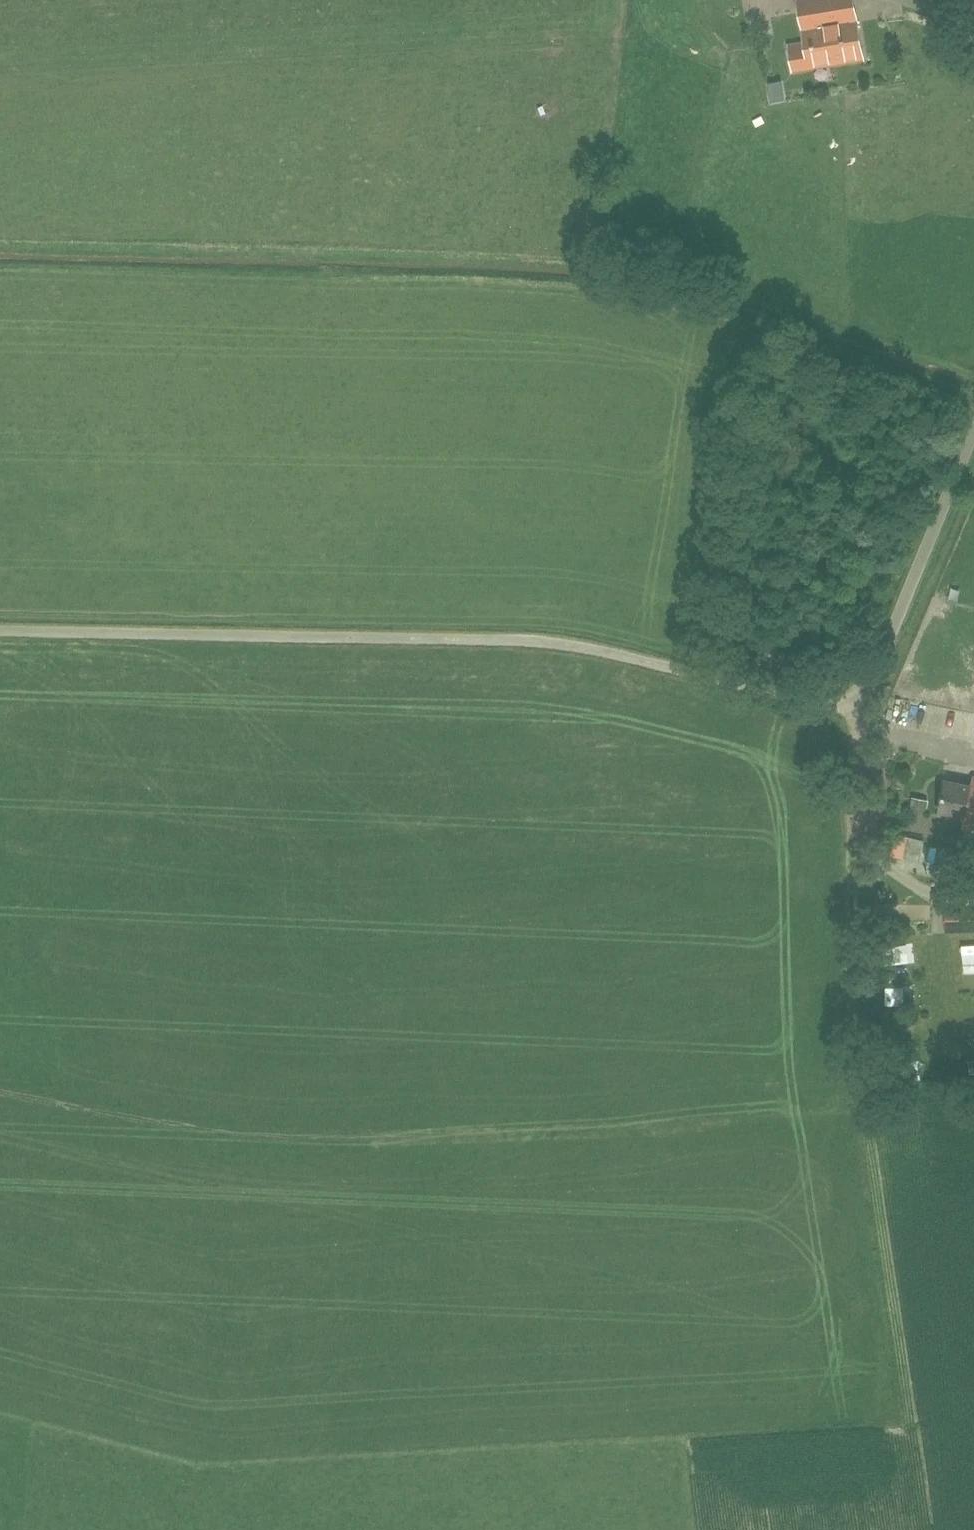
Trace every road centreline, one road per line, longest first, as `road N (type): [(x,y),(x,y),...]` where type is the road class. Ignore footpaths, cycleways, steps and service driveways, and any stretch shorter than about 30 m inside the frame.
road 1 (unclassified): [(850,699),(823,704),(524,635),(0,634)]
road 2 (unclassified): [(850,699),(863,686),(973,422)]

